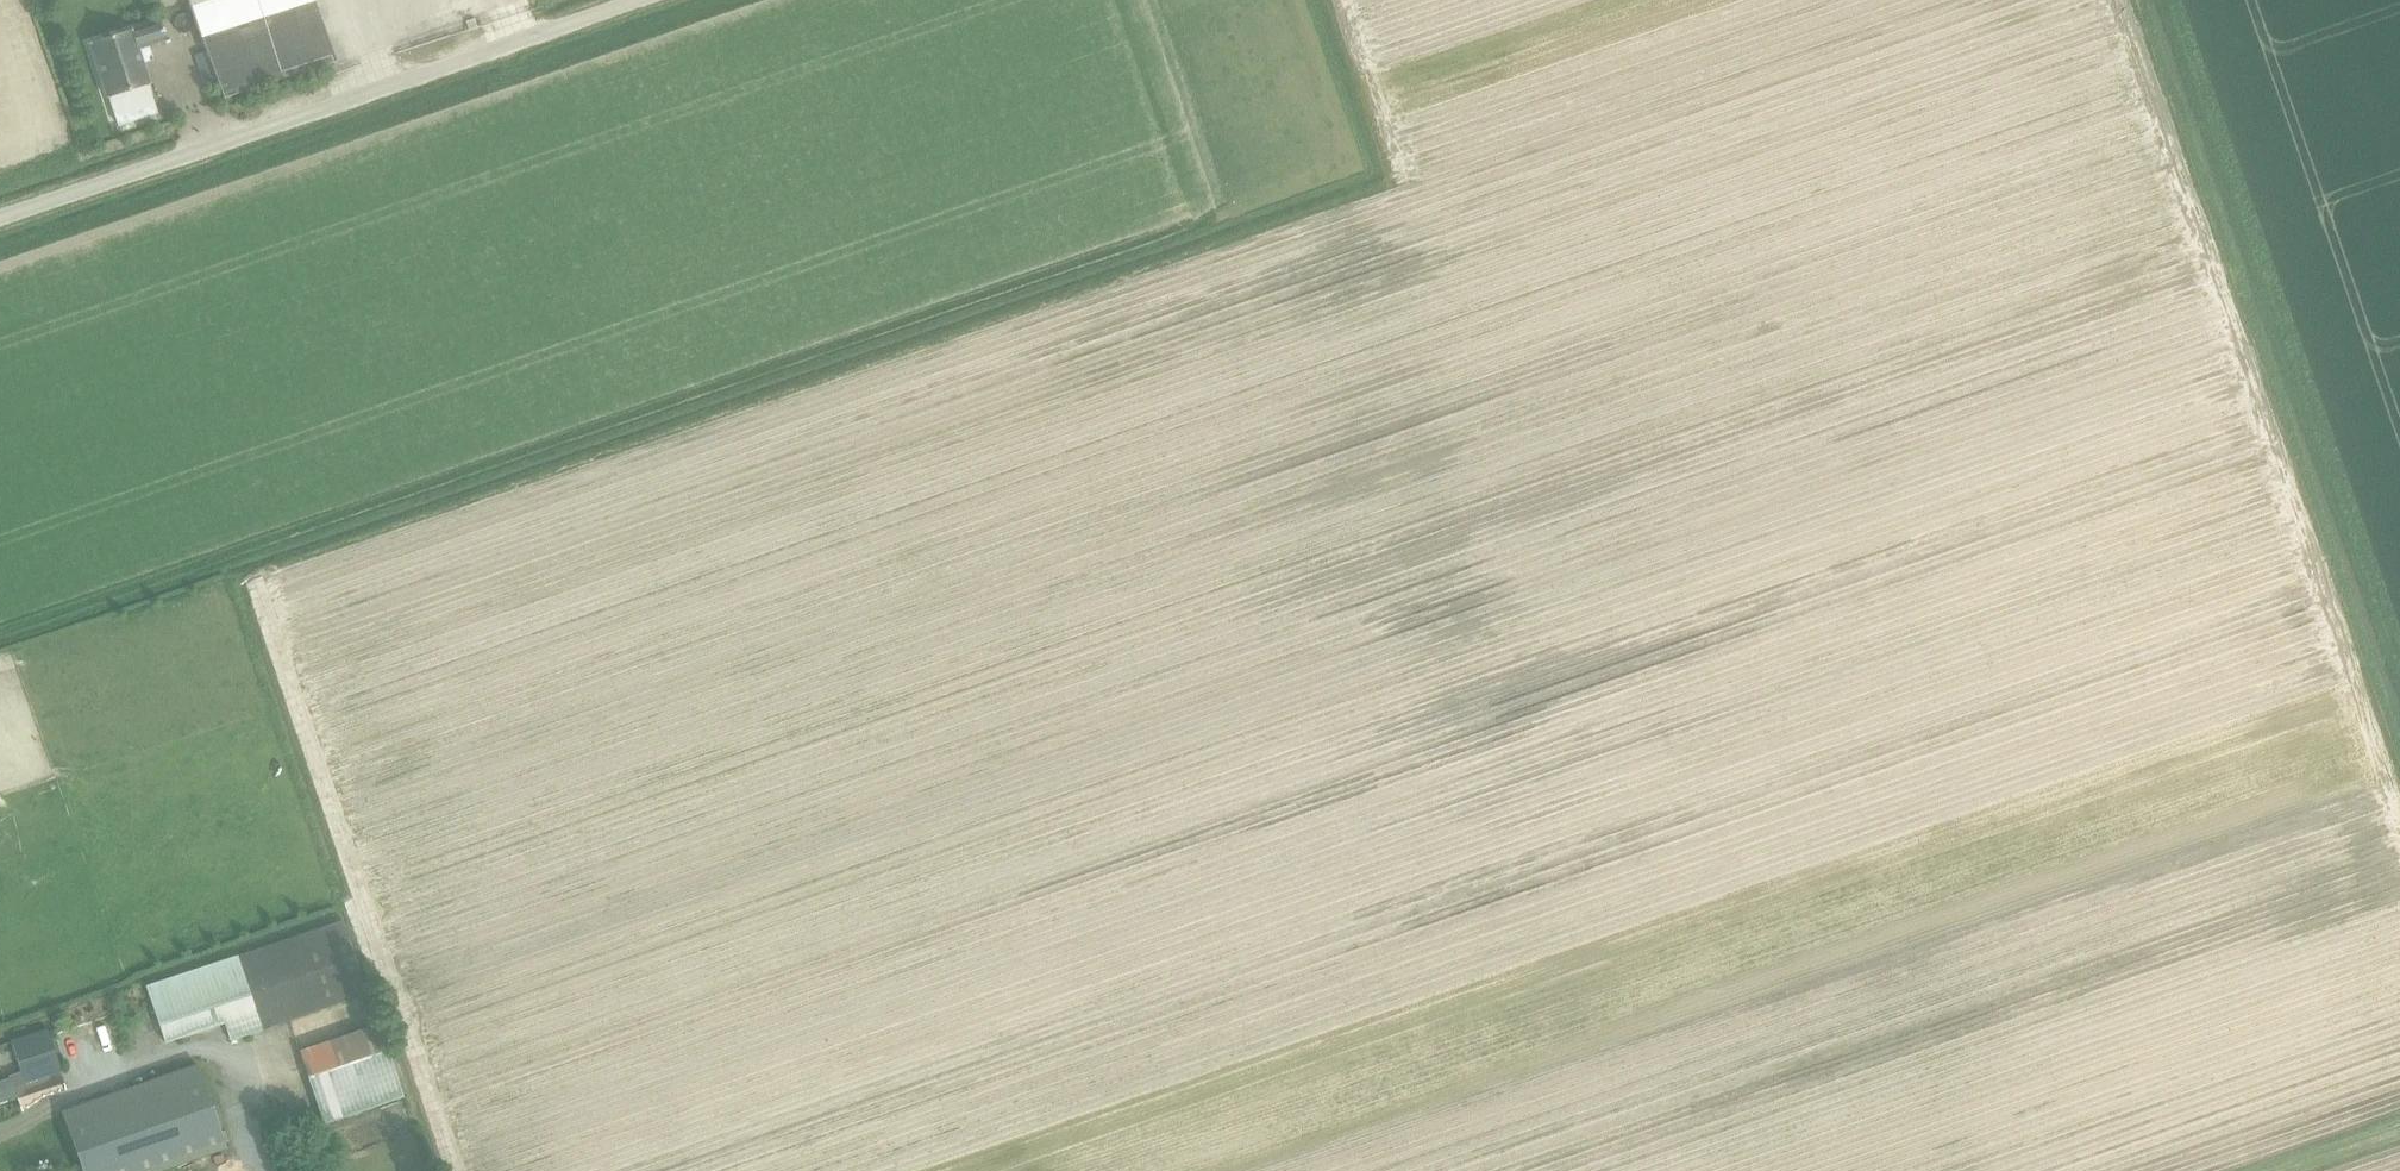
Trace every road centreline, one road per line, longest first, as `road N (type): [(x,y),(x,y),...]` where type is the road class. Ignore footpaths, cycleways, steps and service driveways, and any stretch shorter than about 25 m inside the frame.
road 1 (unclassified): [(0,219),(644,0)]

